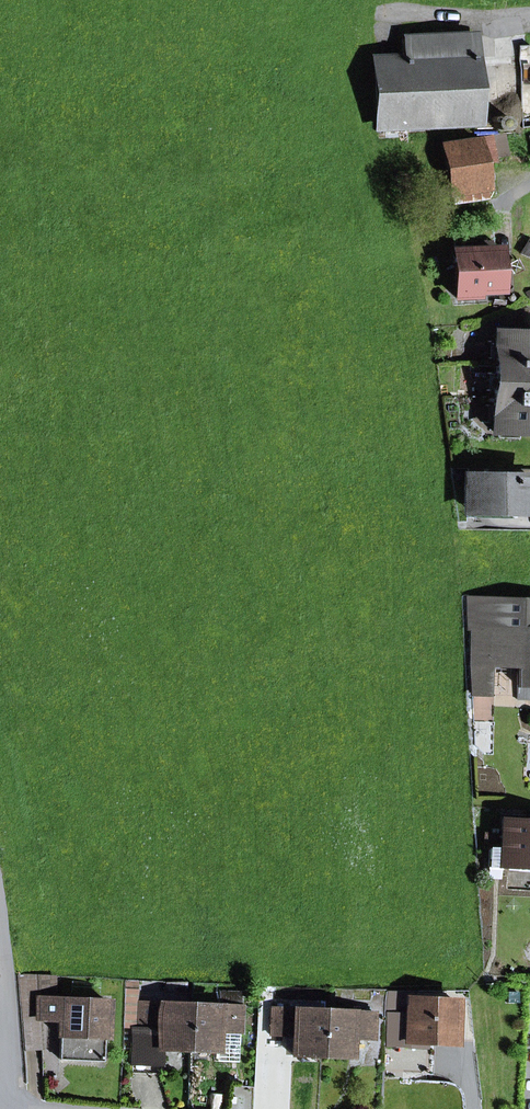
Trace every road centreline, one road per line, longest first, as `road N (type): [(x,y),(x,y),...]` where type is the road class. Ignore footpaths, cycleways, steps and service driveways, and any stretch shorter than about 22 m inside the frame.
road 1 (track): [(488,1108),(474,969)]

